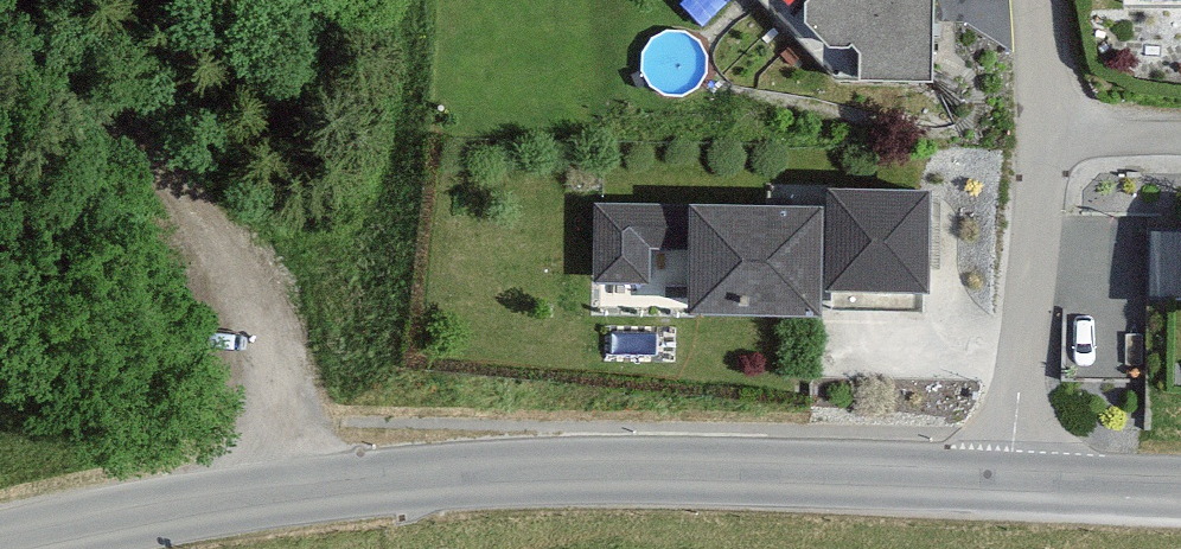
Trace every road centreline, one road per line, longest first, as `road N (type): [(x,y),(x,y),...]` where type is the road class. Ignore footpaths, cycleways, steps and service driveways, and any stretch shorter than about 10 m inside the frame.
road 1 (tertiary): [(1008,483),(494,474),(161,508),(0,543)]
road 2 (track): [(287,492),(275,380),(228,255),(57,59),(0,13)]
road 3 (residential): [(1022,155),(1008,483)]
road 4 (tertiary): [(1180,486),(1008,483)]
road 5 (residential): [(1180,158),(1022,155)]
road 6 (residential): [(1029,0),(1022,155)]

